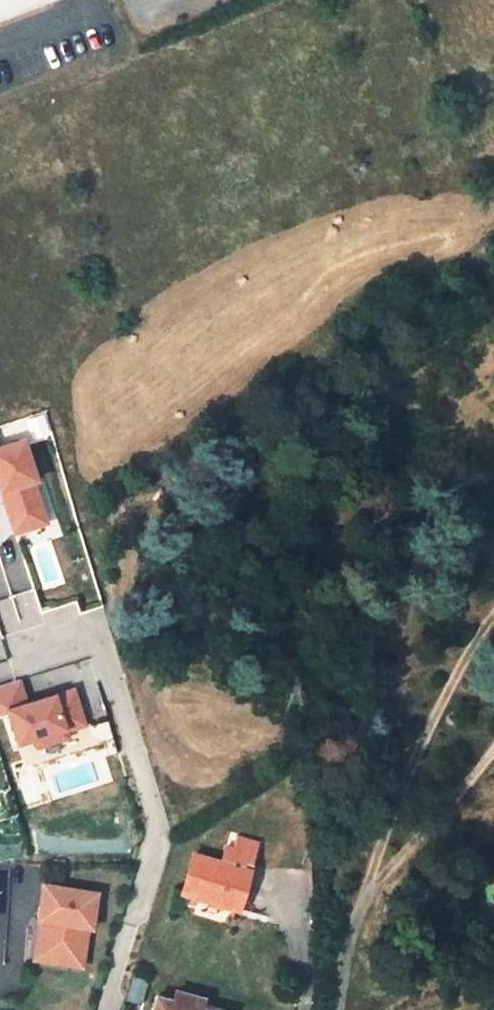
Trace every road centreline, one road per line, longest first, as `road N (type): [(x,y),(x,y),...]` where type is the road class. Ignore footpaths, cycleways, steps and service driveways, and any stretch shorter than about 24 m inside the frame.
road 1 (residential): [(29,651),(77,632),(92,632),(103,648),(162,838),(108,1009)]
road 2 (residential): [(356,919),(404,766),(473,637),(493,617)]
road 3 (residential): [(356,919),(493,750)]

